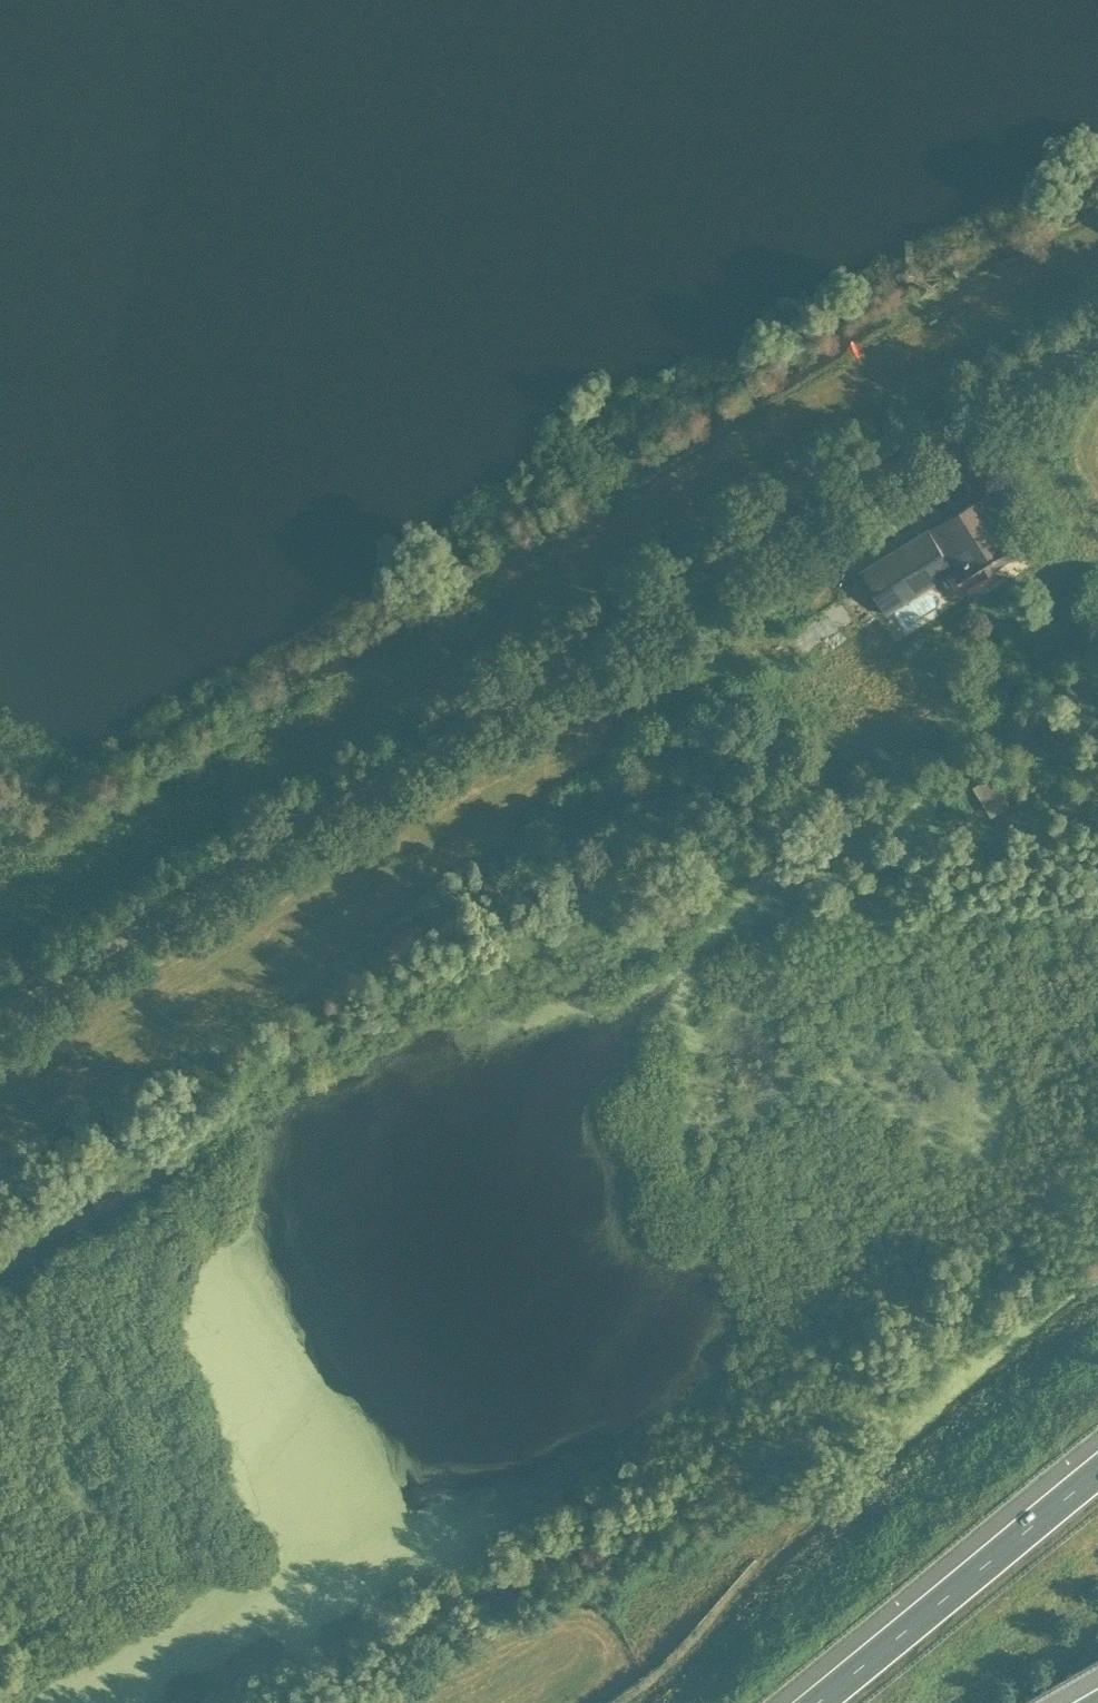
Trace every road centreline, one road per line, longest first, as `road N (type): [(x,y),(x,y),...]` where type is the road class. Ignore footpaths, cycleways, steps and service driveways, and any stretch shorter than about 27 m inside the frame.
road 1 (unclassified): [(0,1010),(1097,341)]
road 2 (motorway): [(1097,1469),(815,1702)]

